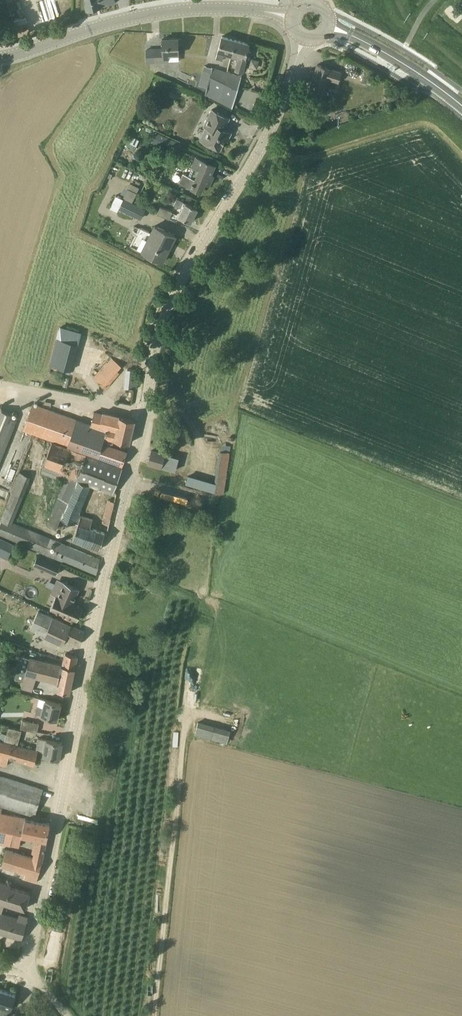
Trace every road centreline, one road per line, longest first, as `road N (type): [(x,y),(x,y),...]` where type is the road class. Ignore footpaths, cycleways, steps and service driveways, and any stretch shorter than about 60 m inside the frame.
road 1 (residential): [(20,969),(57,835),(145,414)]
road 2 (residential): [(145,414),(153,342),(169,297),(263,144),(304,41)]
road 3 (track): [(220,718),(190,717),(184,733),(154,1015)]
road 4 (residential): [(0,59),(169,11),(290,17)]
road 5 (tertiary): [(461,106),(410,67),(330,28)]
road 6 (residential): [(145,414),(0,383)]

